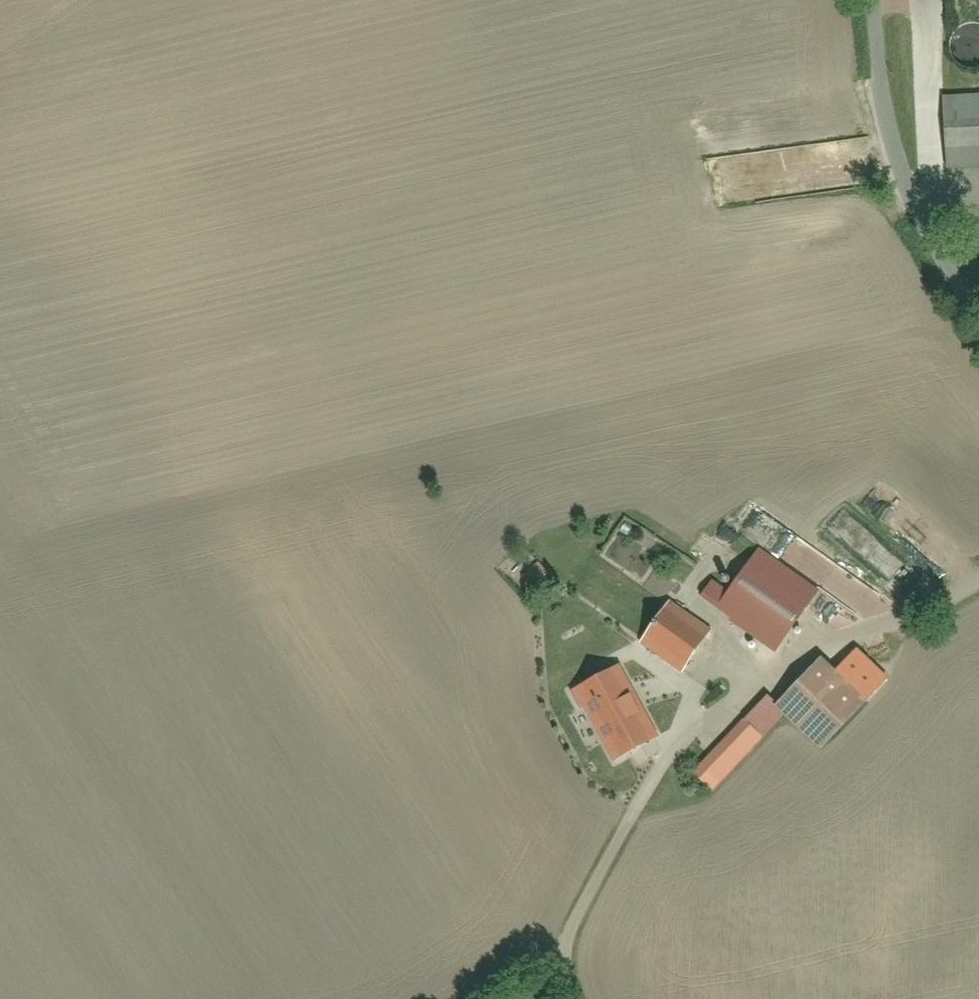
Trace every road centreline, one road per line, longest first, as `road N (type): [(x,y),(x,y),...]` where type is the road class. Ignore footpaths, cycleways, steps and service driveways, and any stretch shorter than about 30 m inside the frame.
road 1 (unclassified): [(873,0),(902,188),(978,313)]
road 2 (track): [(978,585),(955,601),(822,645)]

